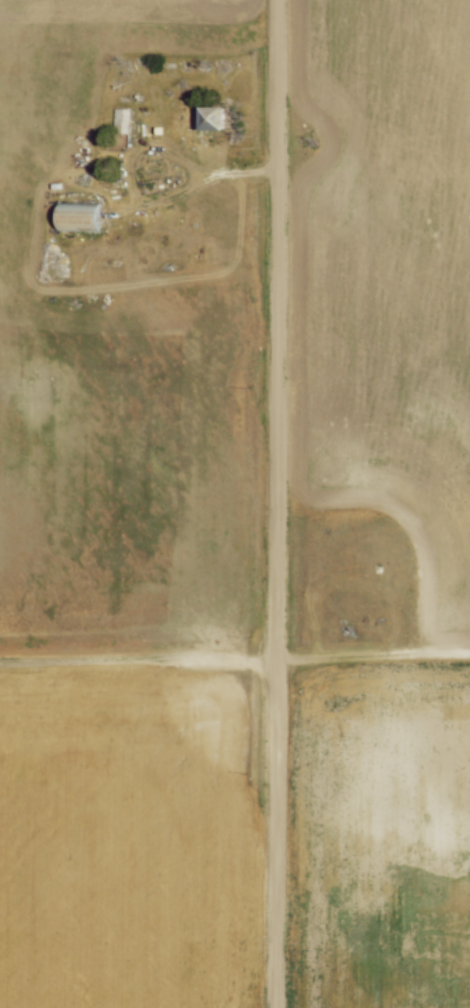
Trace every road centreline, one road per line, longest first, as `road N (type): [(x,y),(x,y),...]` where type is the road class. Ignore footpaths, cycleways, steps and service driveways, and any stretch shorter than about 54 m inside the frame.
road 1 (residential): [(275,1007),(277,0)]
road 2 (residential): [(276,660),(469,647)]

